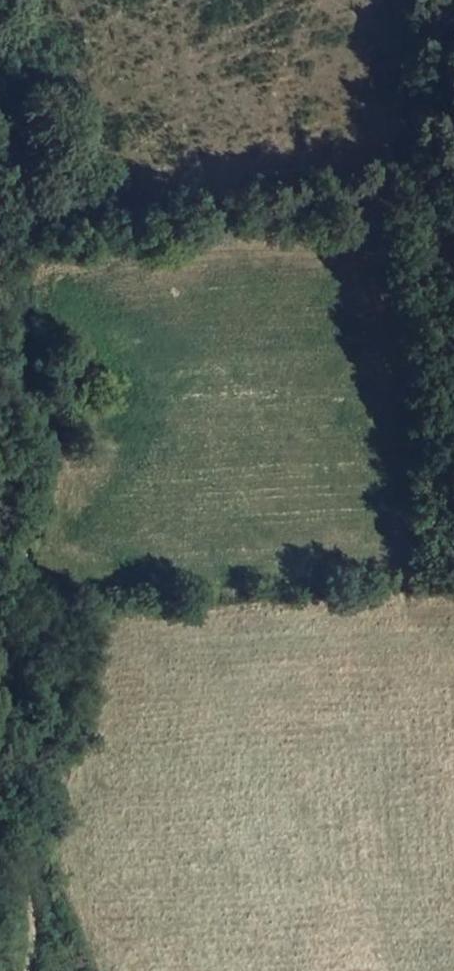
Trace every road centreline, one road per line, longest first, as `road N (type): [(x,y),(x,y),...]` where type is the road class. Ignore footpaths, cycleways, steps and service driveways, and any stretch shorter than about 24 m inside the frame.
road 1 (track): [(0,657),(36,780),(29,970)]
road 2 (track): [(0,378),(25,403),(41,470),(0,619)]

